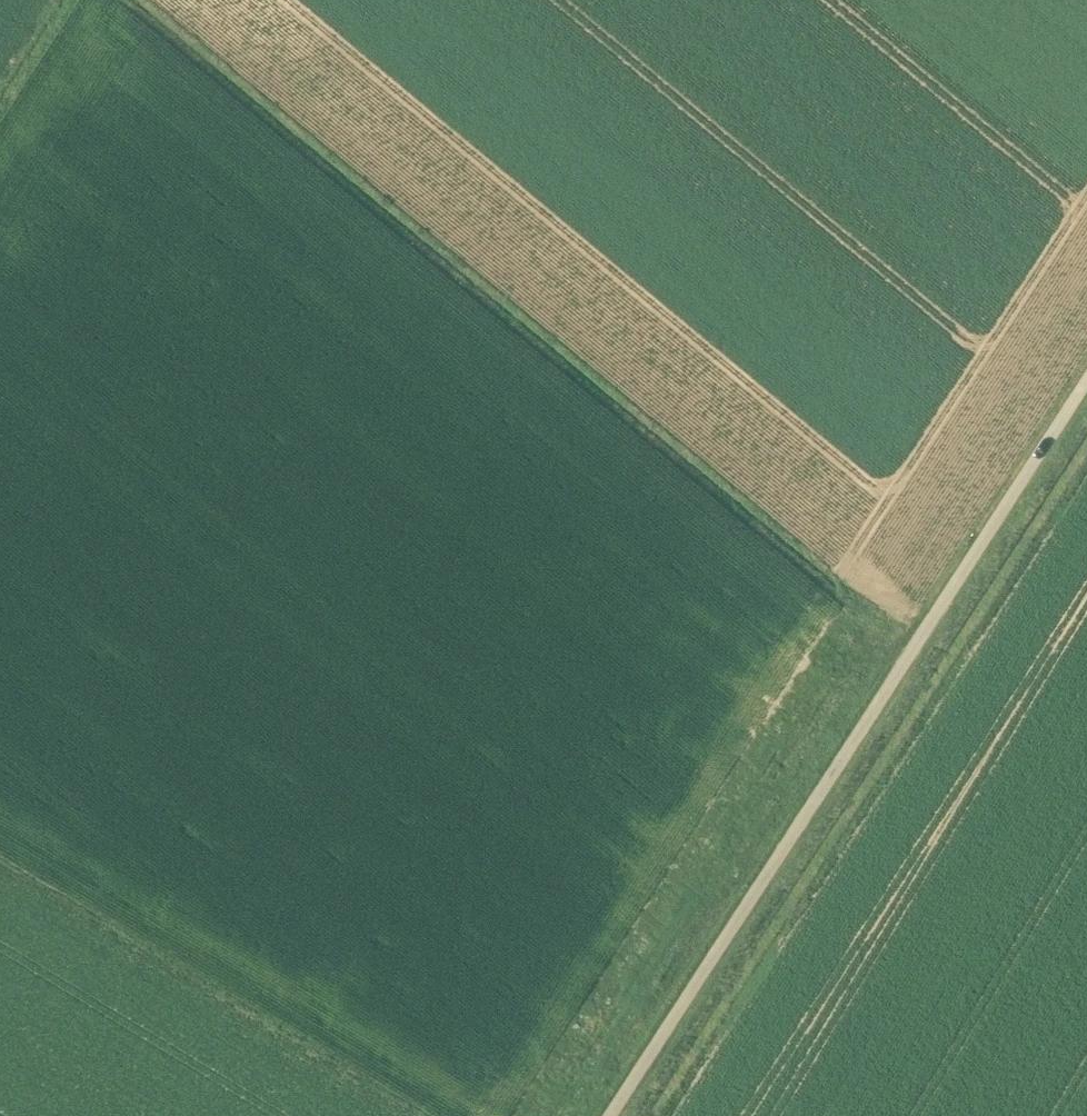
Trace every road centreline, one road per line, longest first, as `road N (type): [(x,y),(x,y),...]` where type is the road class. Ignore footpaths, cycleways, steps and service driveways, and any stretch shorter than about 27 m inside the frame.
road 1 (unclassified): [(612,1115),(1086,388)]

